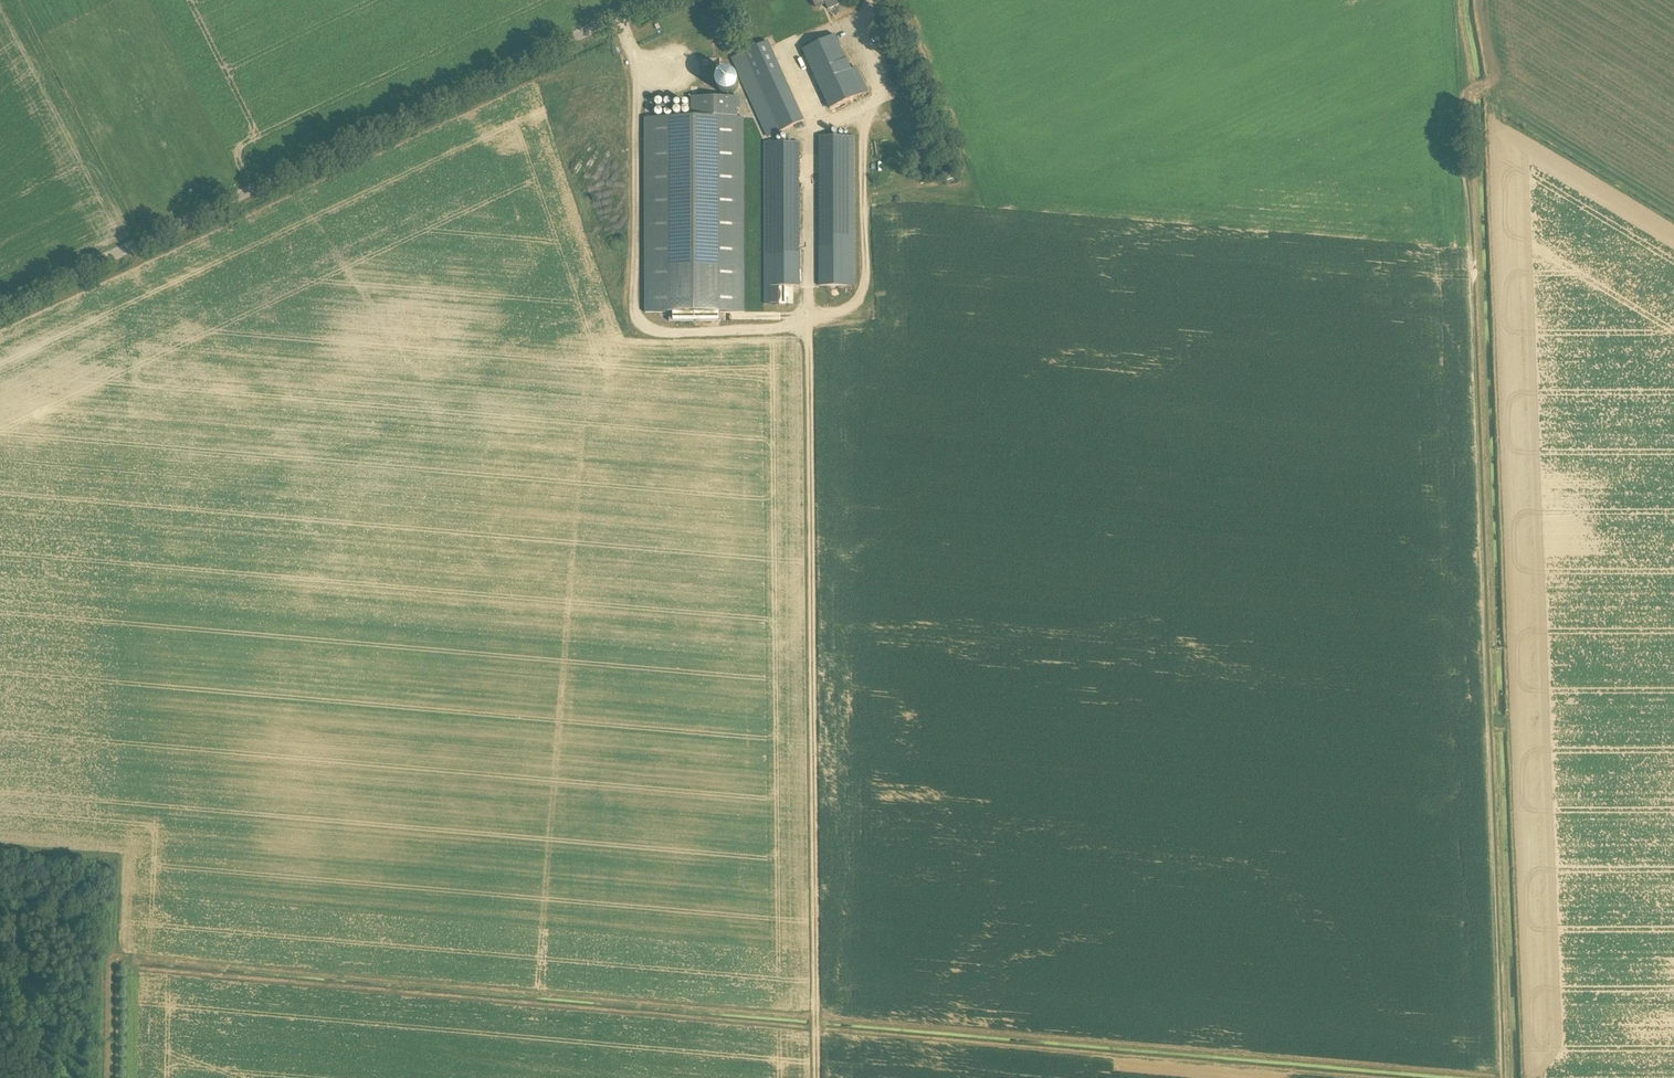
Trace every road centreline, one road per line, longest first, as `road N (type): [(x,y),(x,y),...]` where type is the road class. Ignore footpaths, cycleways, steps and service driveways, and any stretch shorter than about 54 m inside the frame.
road 1 (track): [(1483,87),(1467,90),(1465,103),(1504,1077)]
road 2 (track): [(808,309),(816,1077)]
road 3 (unclassified): [(0,310),(661,0)]

